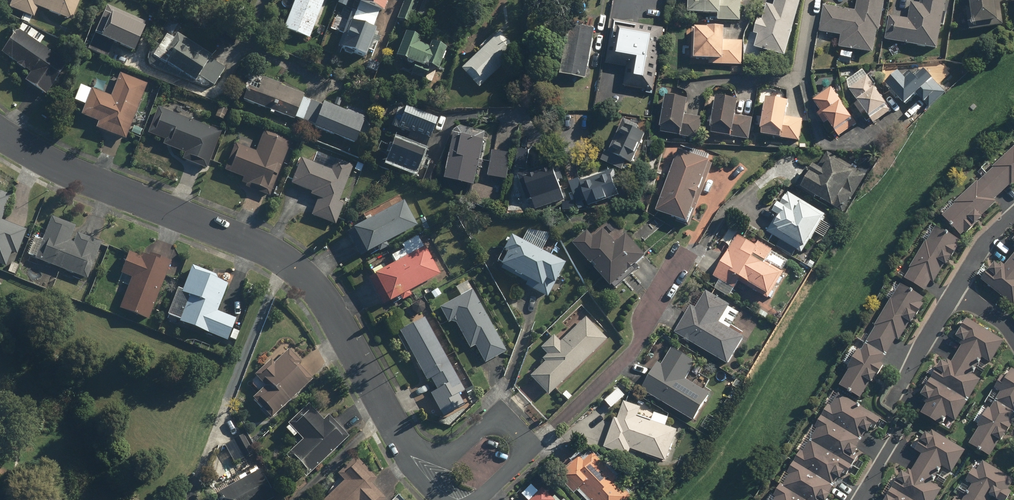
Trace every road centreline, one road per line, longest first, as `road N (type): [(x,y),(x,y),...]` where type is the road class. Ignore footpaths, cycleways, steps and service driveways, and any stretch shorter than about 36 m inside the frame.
road 1 (residential): [(0,134),(48,164),(283,260),(326,302),(395,433)]
road 2 (residential): [(395,433),(444,456),(498,417),(526,445)]

